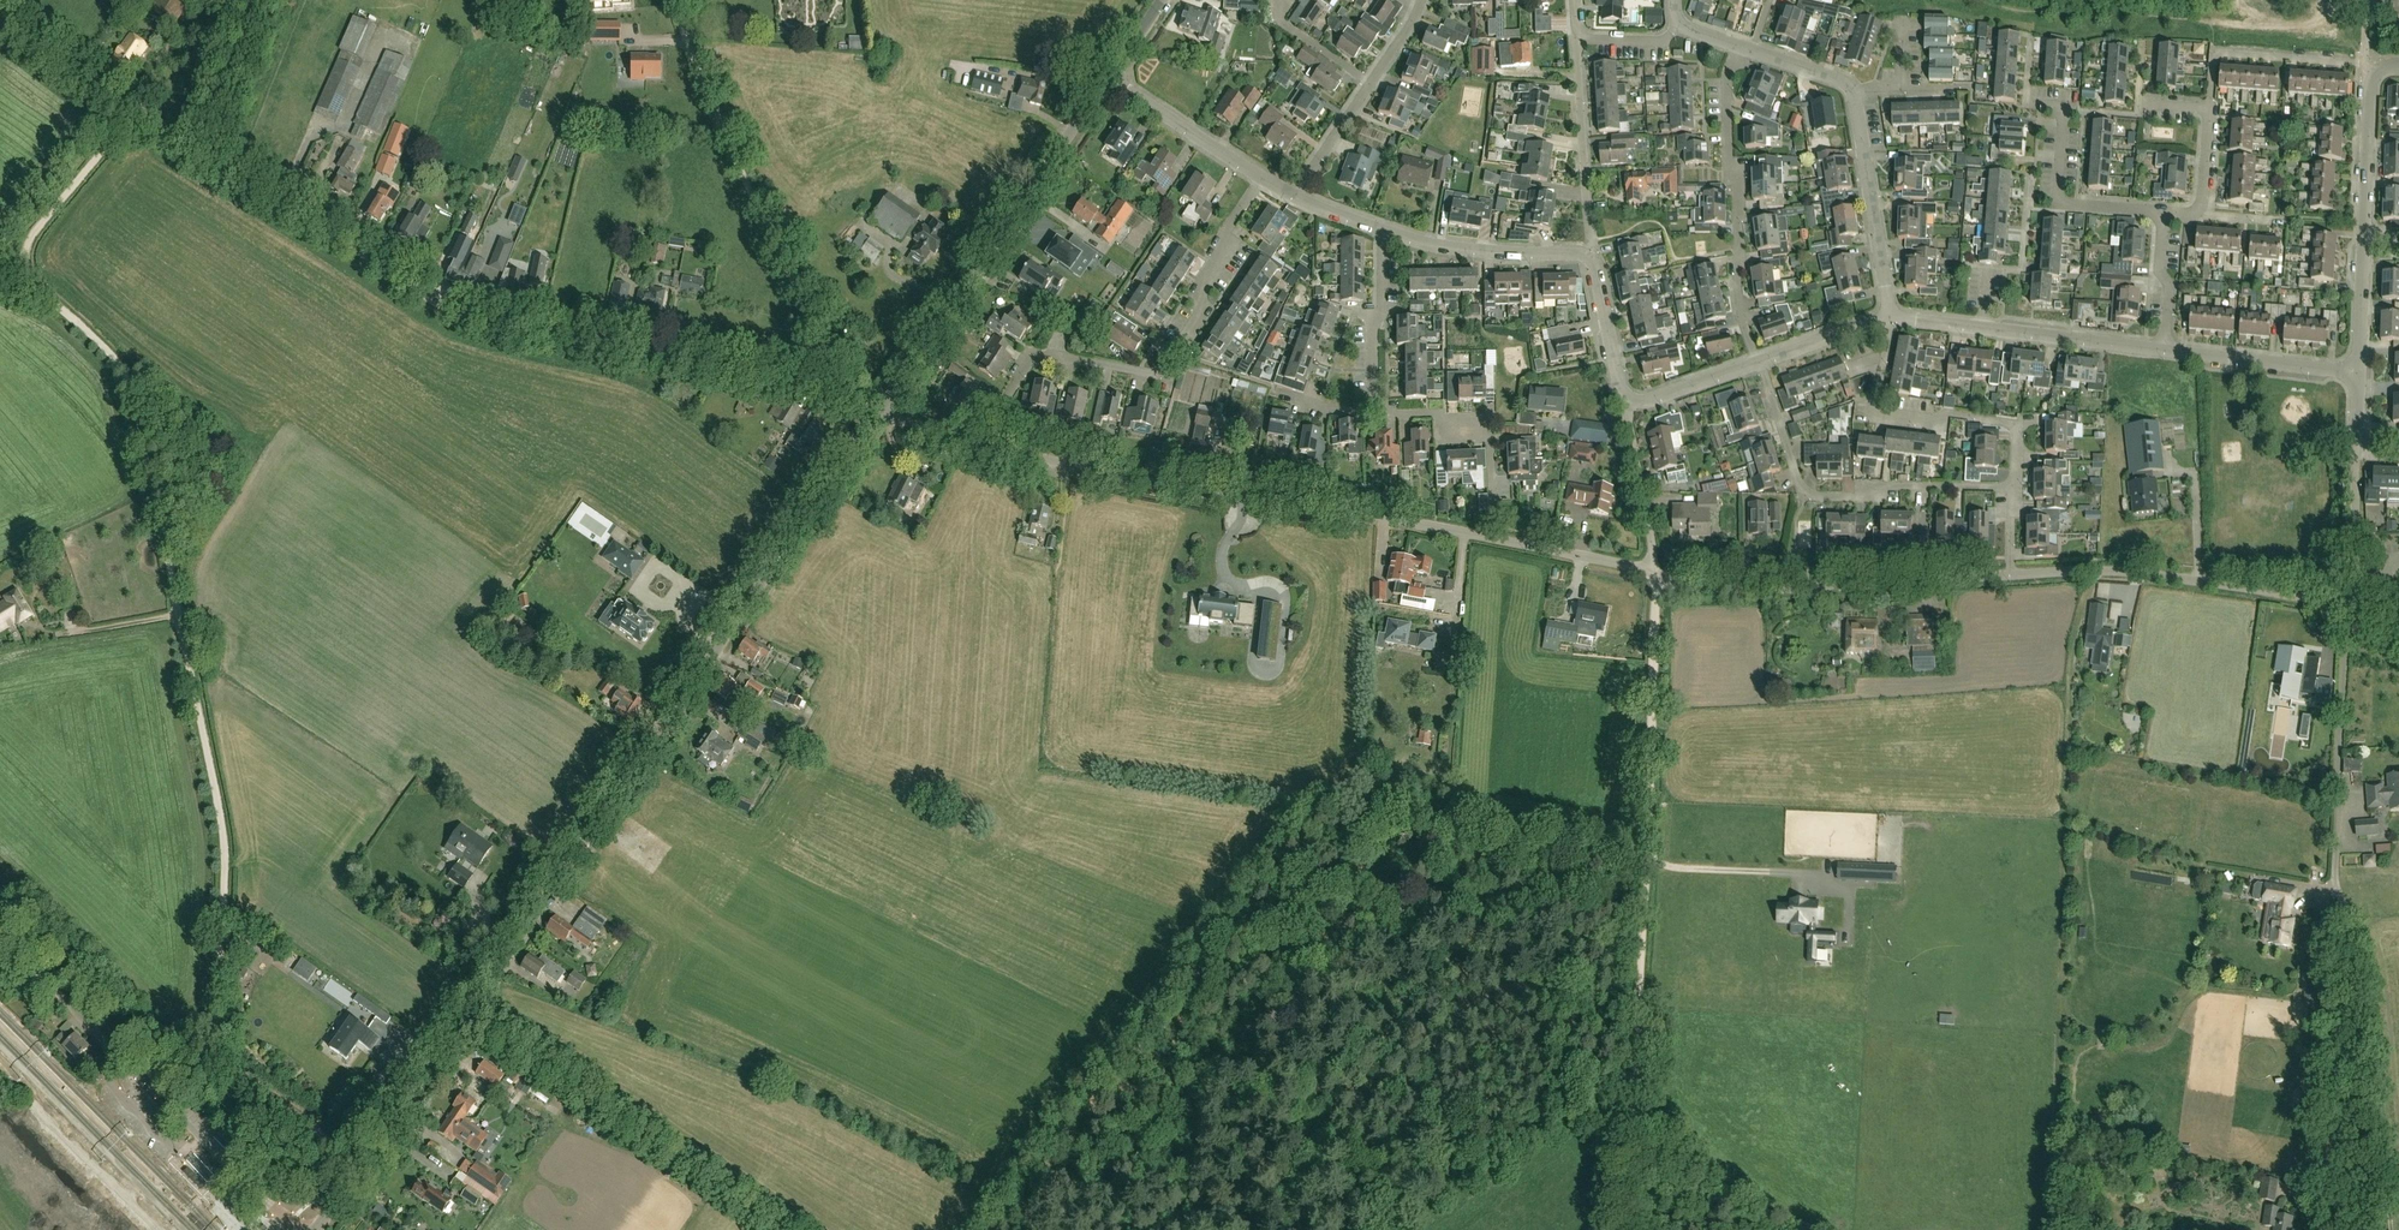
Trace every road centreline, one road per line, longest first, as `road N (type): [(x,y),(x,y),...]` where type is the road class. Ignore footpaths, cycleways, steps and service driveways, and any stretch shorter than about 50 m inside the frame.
road 1 (track): [(132,112),(20,260),(25,274),(128,381),(224,841),(221,1068),(365,1162)]
road 2 (tertiary): [(316,1229),(875,411)]
road 3 (unclassified): [(875,411),(461,313),(114,101),(0,16)]
road 4 (residential): [(1655,573),(1402,521),(1176,490),(875,411)]
road 5 (track): [(1655,573),(1625,1122)]
road 6 (track): [(848,401),(731,149),(677,0)]
road 7 (residential): [(993,426),(1039,355),(1161,375),(1199,316),(1202,288),(1228,228),(1262,178)]
road 8 (tertiary): [(875,411),(1108,79)]
road 9 (residential): [(2010,575),(1751,588),(1655,573)]
road 10 (residential): [(2016,486),(1804,493),(1759,361)]
road 11 (residential): [(2350,607),(2129,572),(2010,575)]
road 12 (track): [(2345,909),(2366,970),(2388,1229)]
road 13 (residential): [(1759,361),(1742,315),(1728,152),(1729,69),(1738,46)]
road 14 (residential): [(2016,486),(2015,425),(1953,414),(1932,422),(1877,407),(1891,318)]
road 15 (track): [(2345,909),(2330,1199)]
road 16 (residential): [(1891,318),(1845,85)]
road 17 (residential): [(2350,607),(2337,827)]
road 18 (residential): [(1592,256),(1577,42)]
road 19 (residential): [(1492,519),(1487,419),(1374,414)]
road 20 (residential): [(1592,256),(1485,252),(1382,230)]
road 21 (residential): [(2212,109),(2218,54),(2368,65)]
road 22 (residential): [(2164,214),(2055,205),(2063,109)]
road 23 (residential): [(2165,350),(2361,373)]
road 24 (unclassified): [(138,1073),(0,939)]
road 25 (residential): [(1374,414),(1382,230)]
road 26 (residential): [(1262,178),(1108,79)]
road 27 (residential): [(1984,329),(2165,350)]
road 28 (residential): [(1655,573),(1628,421),(1633,399)]
road 29 (residential): [(2365,241),(2368,65)]
road 30 (residential): [(2350,607),(2364,440)]
road 31 (residential): [(1633,399),(1619,385),(1592,256)]
road 32 (residential): [(1759,361),(1891,318)]
road 33 (residential): [(2165,350),(2164,214)]
road 34 (residential): [(1294,196),(1370,84)]
road 35 (residential): [(1633,399),(1652,401),(1759,361)]
road 36 (residential): [(2361,373),(2365,241)]
road 37 (residential): [(1370,84),(1289,30),(1278,19),(1278,0)]
road 38 (residential): [(138,1073),(124,1094),(154,1131),(199,1135)]

